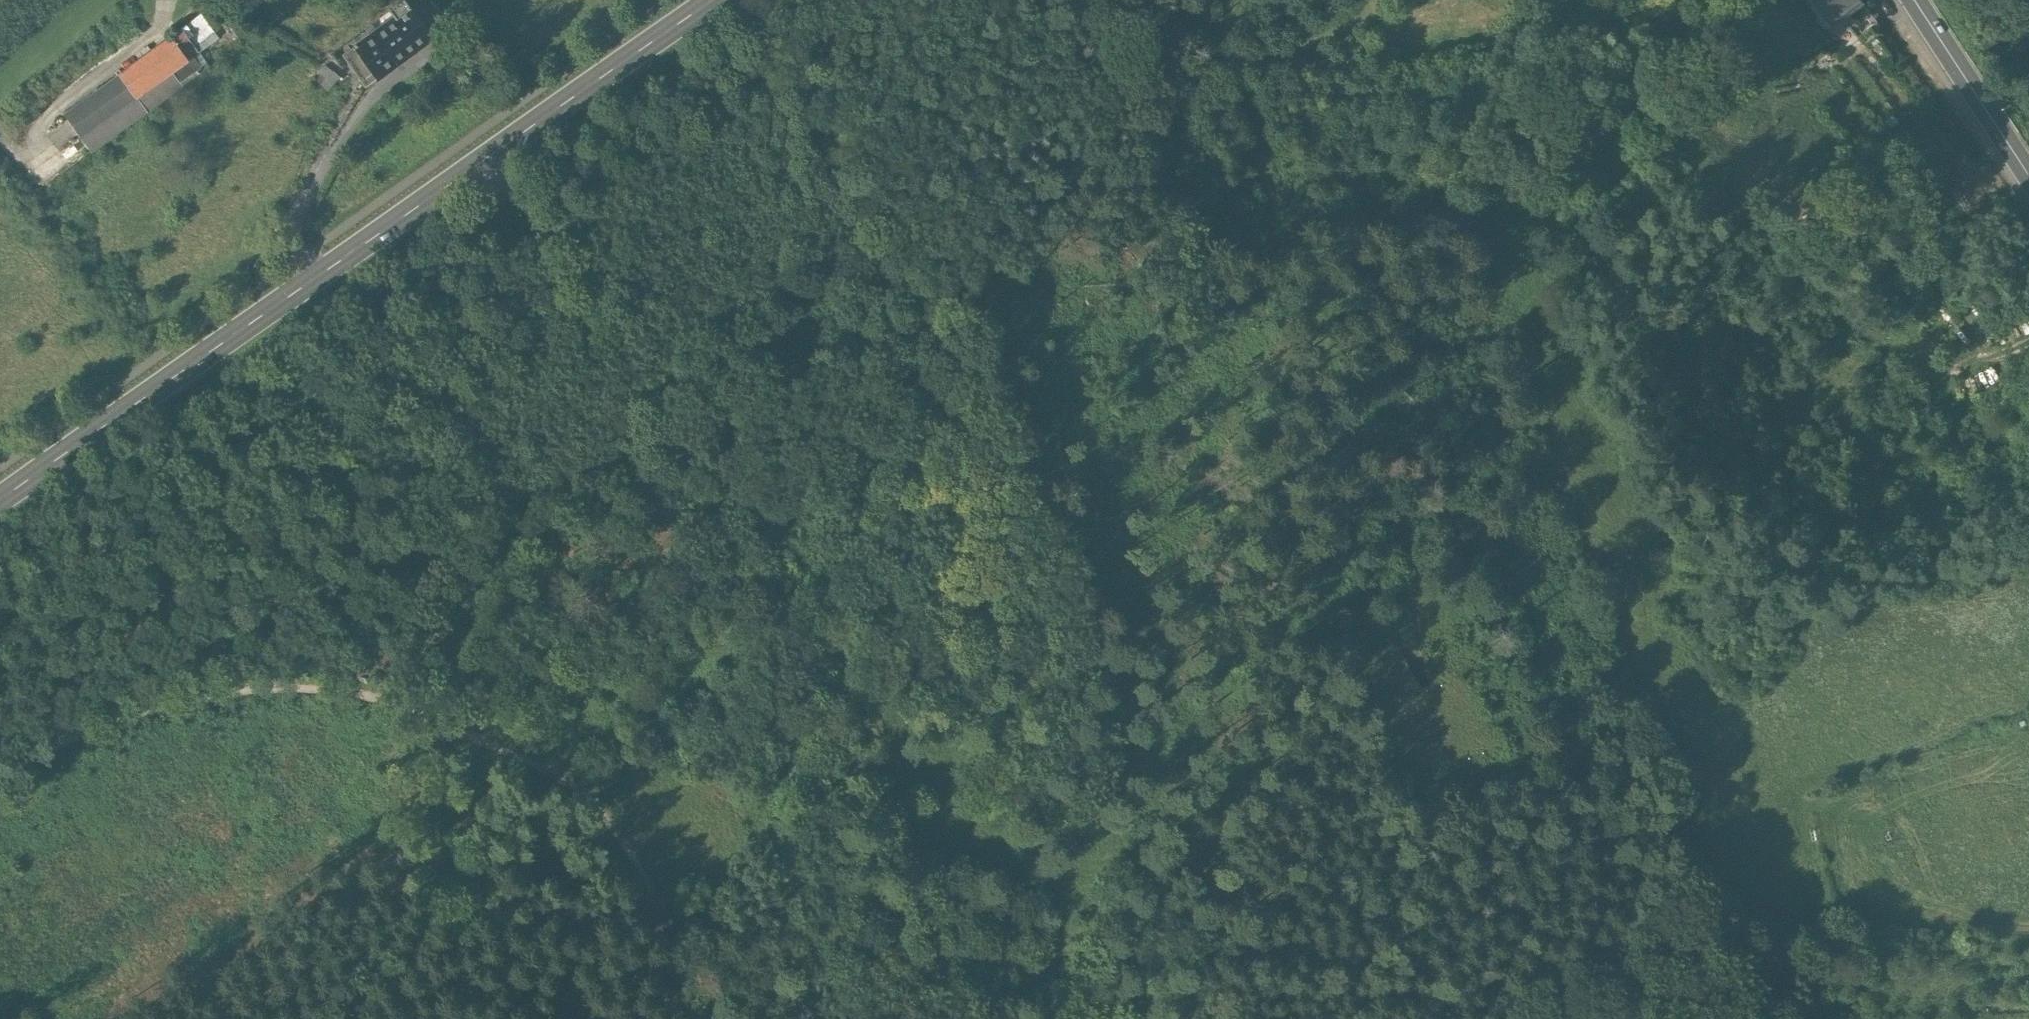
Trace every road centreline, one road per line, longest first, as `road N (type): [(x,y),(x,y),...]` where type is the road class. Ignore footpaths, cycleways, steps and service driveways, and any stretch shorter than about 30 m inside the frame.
road 1 (secondary): [(724,0),(0,510)]
road 2 (track): [(687,1018),(649,889),(612,825),(550,773),(395,704),(292,689),(184,702),(64,742),(0,779)]
road 3 (secondary): [(1913,0),(2028,175)]

